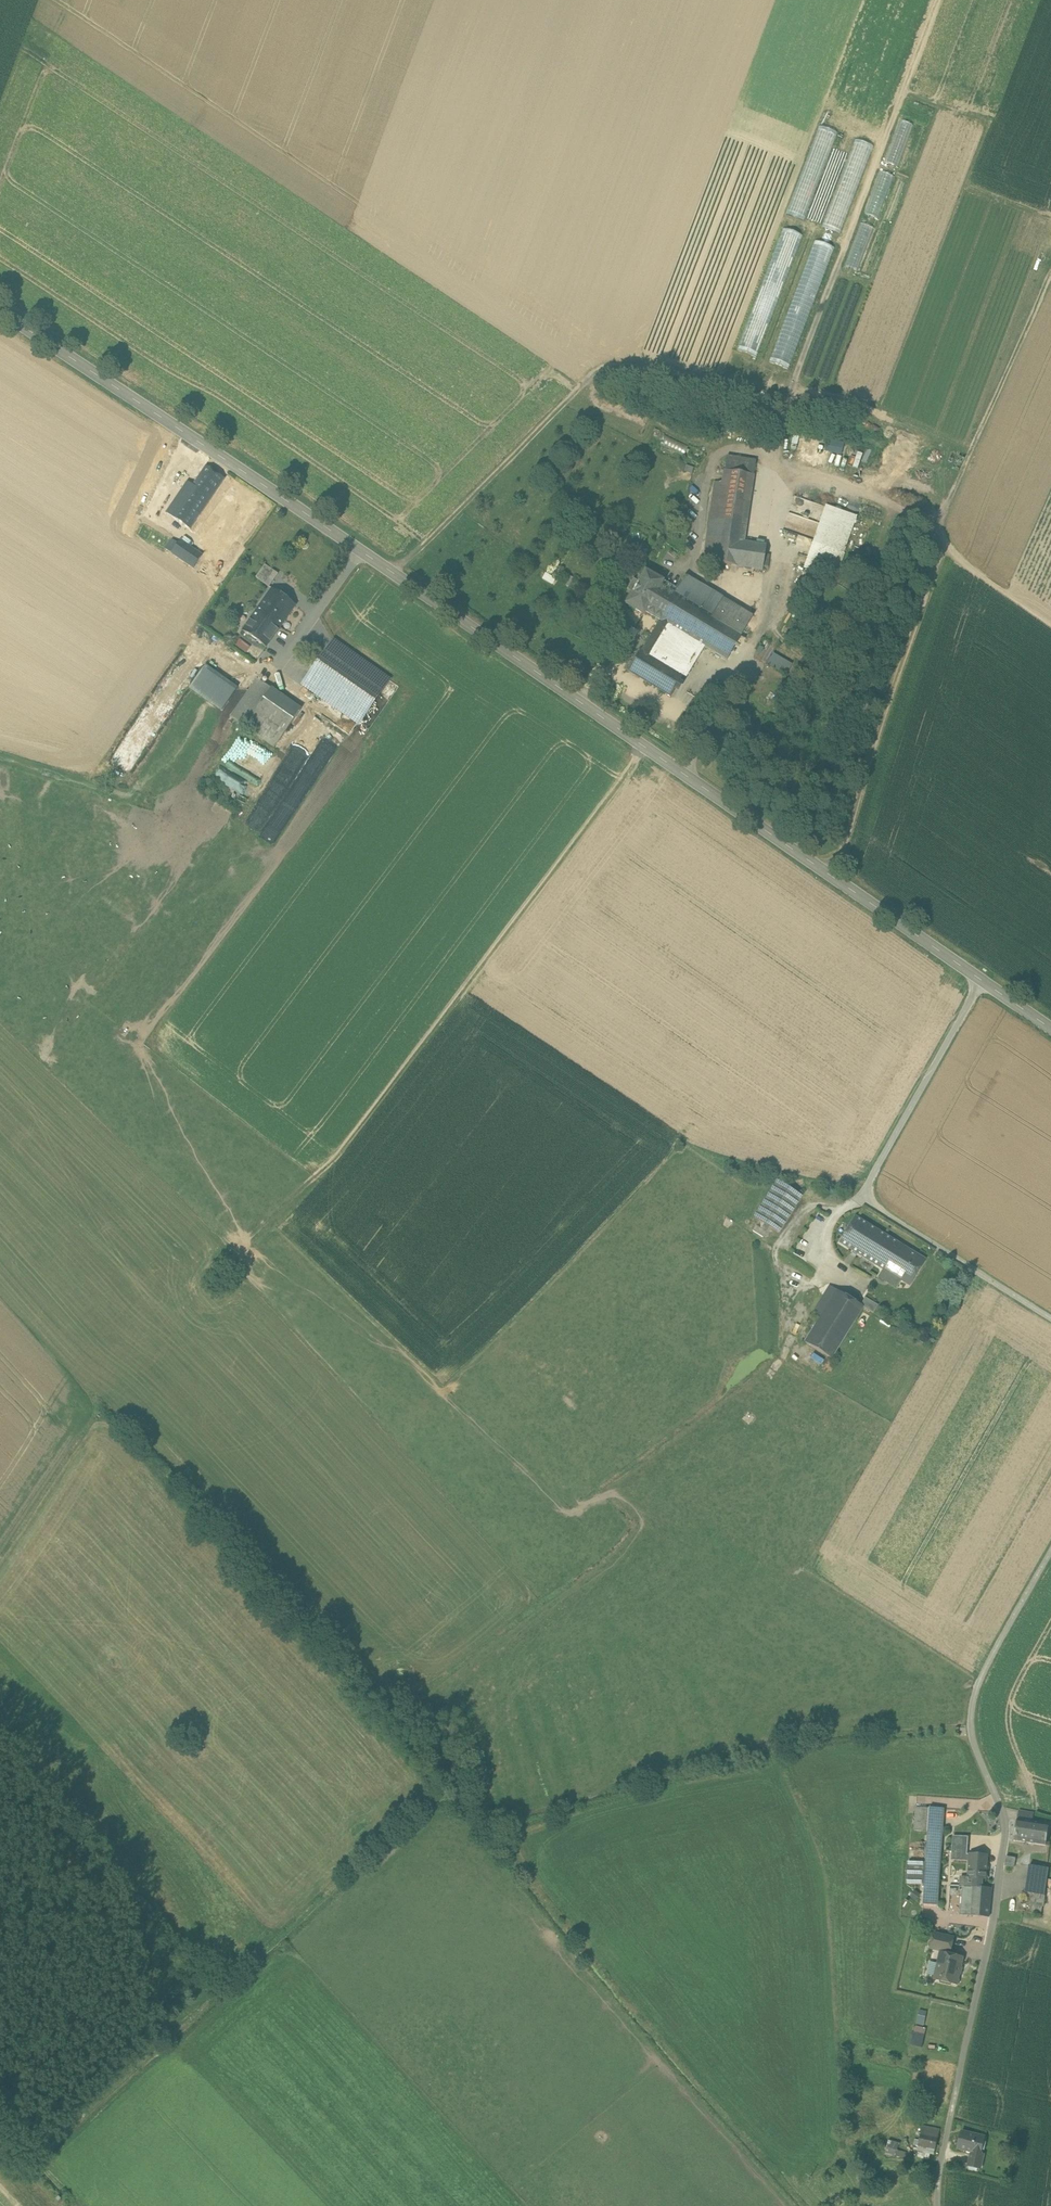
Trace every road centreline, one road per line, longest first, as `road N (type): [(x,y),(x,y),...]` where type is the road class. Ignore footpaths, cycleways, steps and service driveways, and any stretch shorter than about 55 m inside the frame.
road 1 (secondary): [(0,310),(982,979)]
road 2 (residential): [(1050,1552),(979,1683),(973,1711),(976,1747),(1007,1829),(941,2156),(940,2205)]
road 3 (track): [(835,852),(945,546),(942,525),(1050,275)]
road 4 (residential): [(982,979),(866,1194),(869,1204),(1050,1319)]
road 5 (track): [(703,721),(726,779),(835,852),(825,871)]

